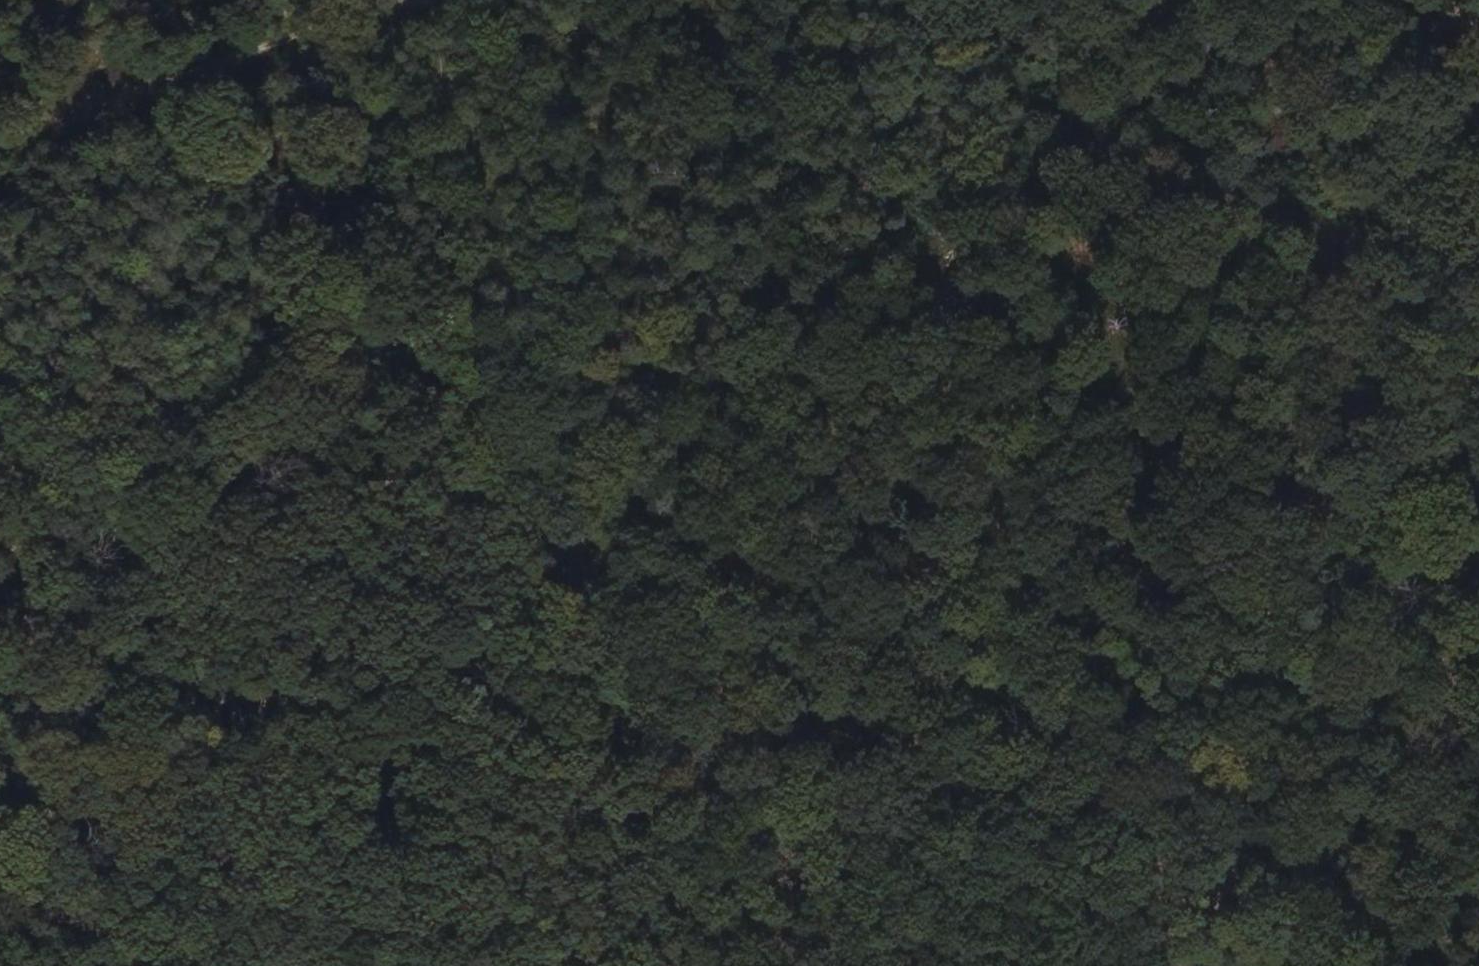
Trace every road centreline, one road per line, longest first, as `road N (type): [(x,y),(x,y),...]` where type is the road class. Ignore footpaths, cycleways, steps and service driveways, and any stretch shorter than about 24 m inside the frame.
road 1 (track): [(0,140),(395,0)]

